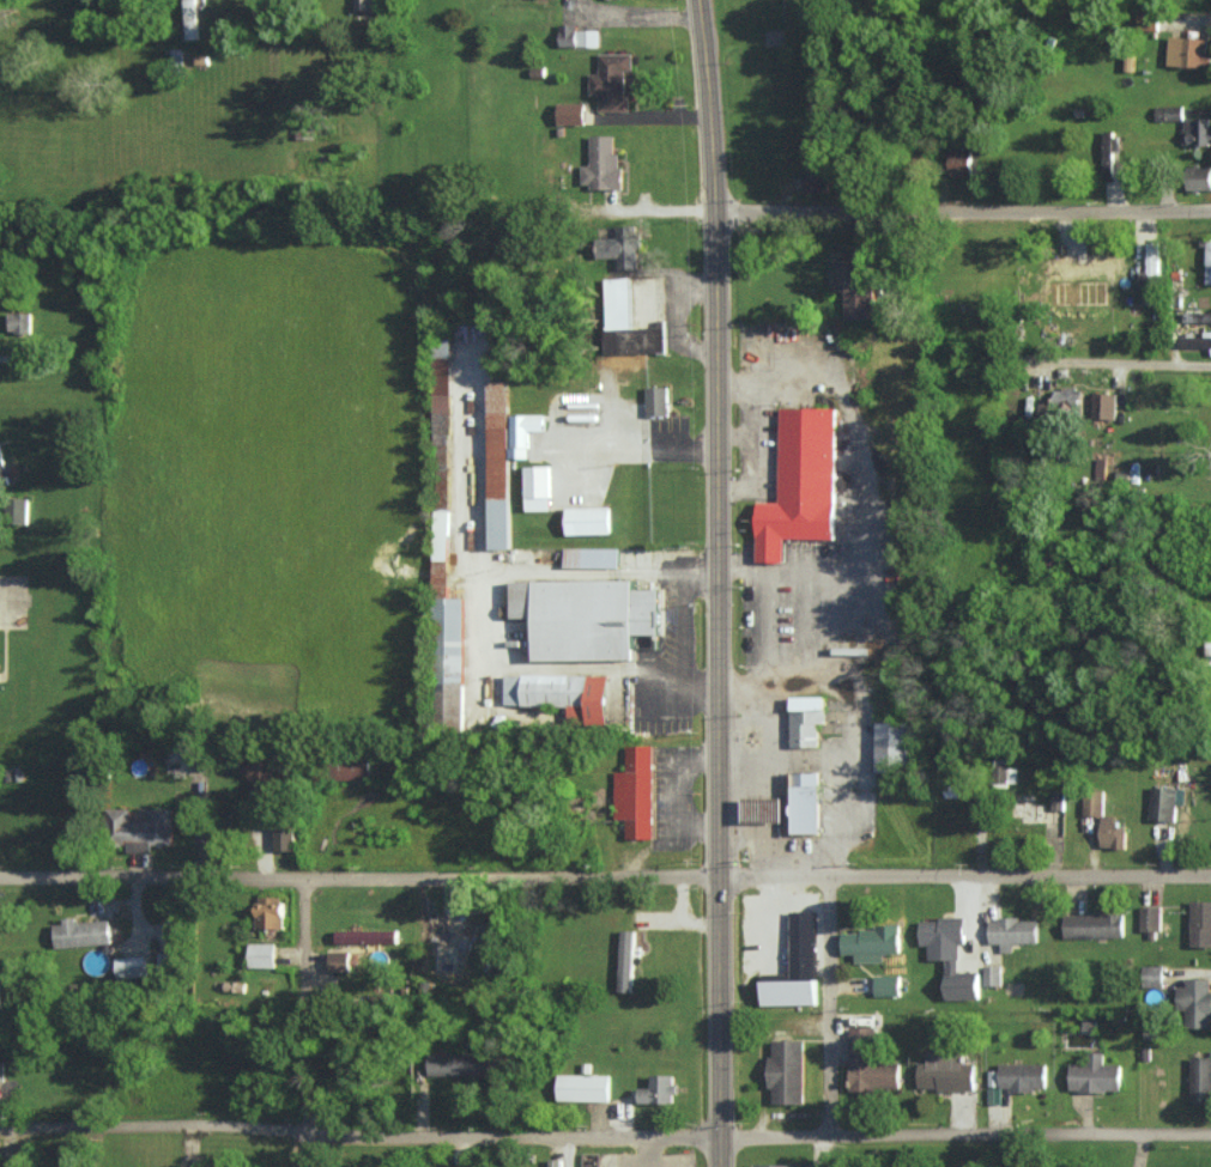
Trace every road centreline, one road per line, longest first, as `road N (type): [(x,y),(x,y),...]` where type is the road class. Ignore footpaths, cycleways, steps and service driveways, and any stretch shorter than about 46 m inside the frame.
road 1 (residential): [(1210,1138),(0,1128)]
road 2 (residential): [(1210,876),(0,874)]
road 3 (secondary): [(731,1058),(728,218),(709,0)]
road 4 (residential): [(1210,219),(728,218)]
road 5 (residential): [(306,1166),(301,877)]
road 6 (residential): [(828,875),(830,1133)]
road 7 (residential): [(1210,371),(1010,365)]

